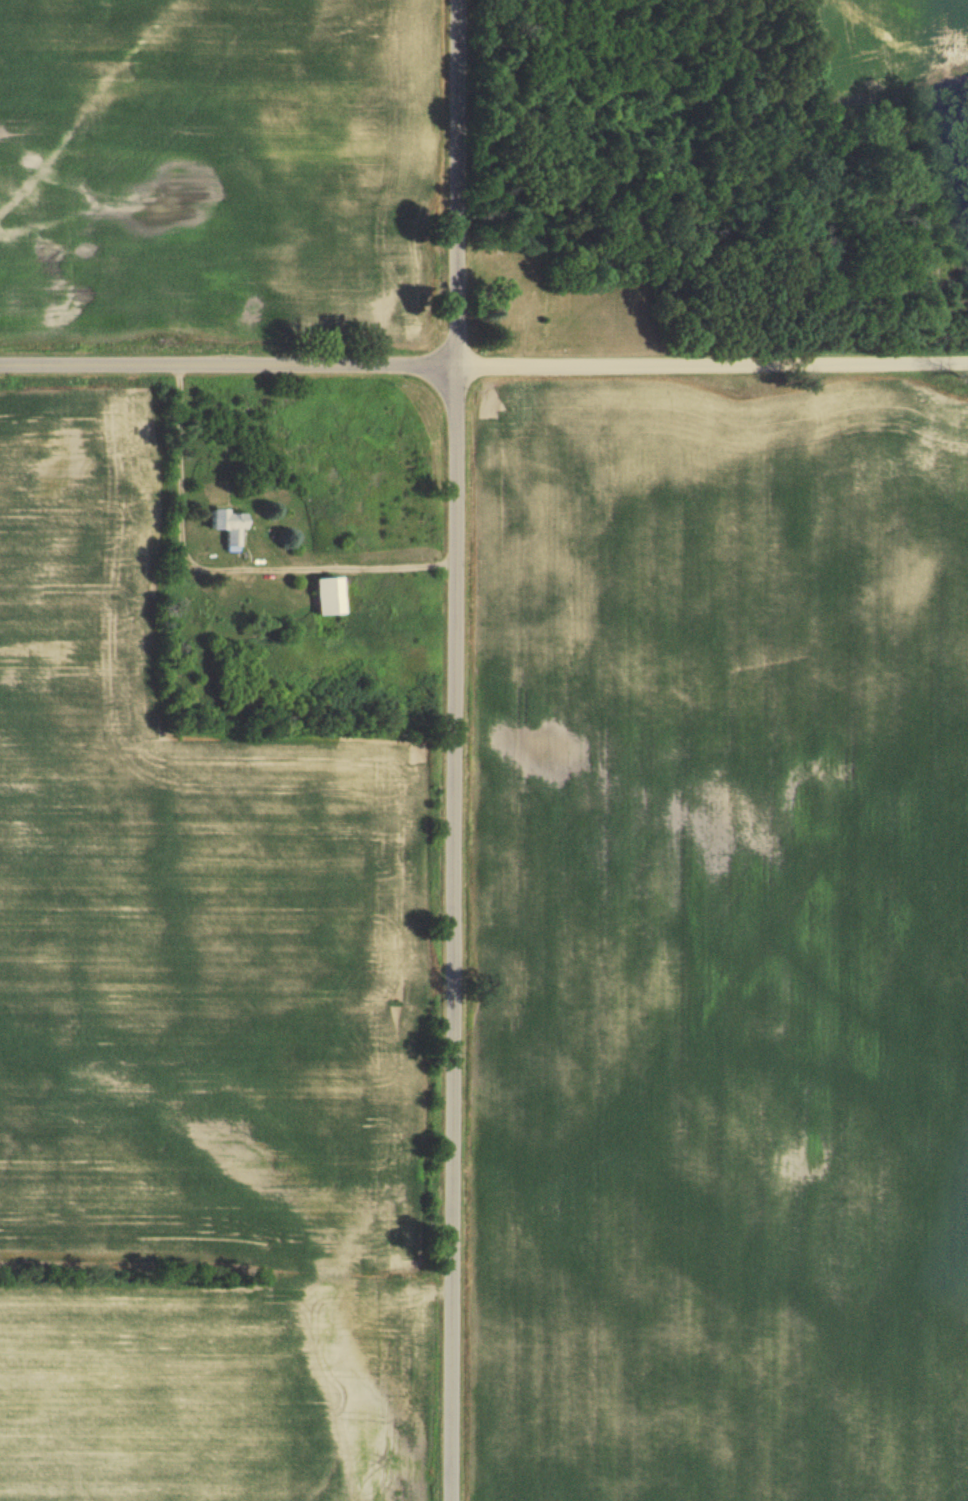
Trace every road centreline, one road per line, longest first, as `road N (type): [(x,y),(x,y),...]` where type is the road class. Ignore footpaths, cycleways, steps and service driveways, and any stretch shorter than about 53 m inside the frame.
road 1 (tertiary): [(450,1500),(455,0)]
road 2 (residential): [(967,366),(455,365)]
road 3 (residential): [(455,365),(0,365)]

